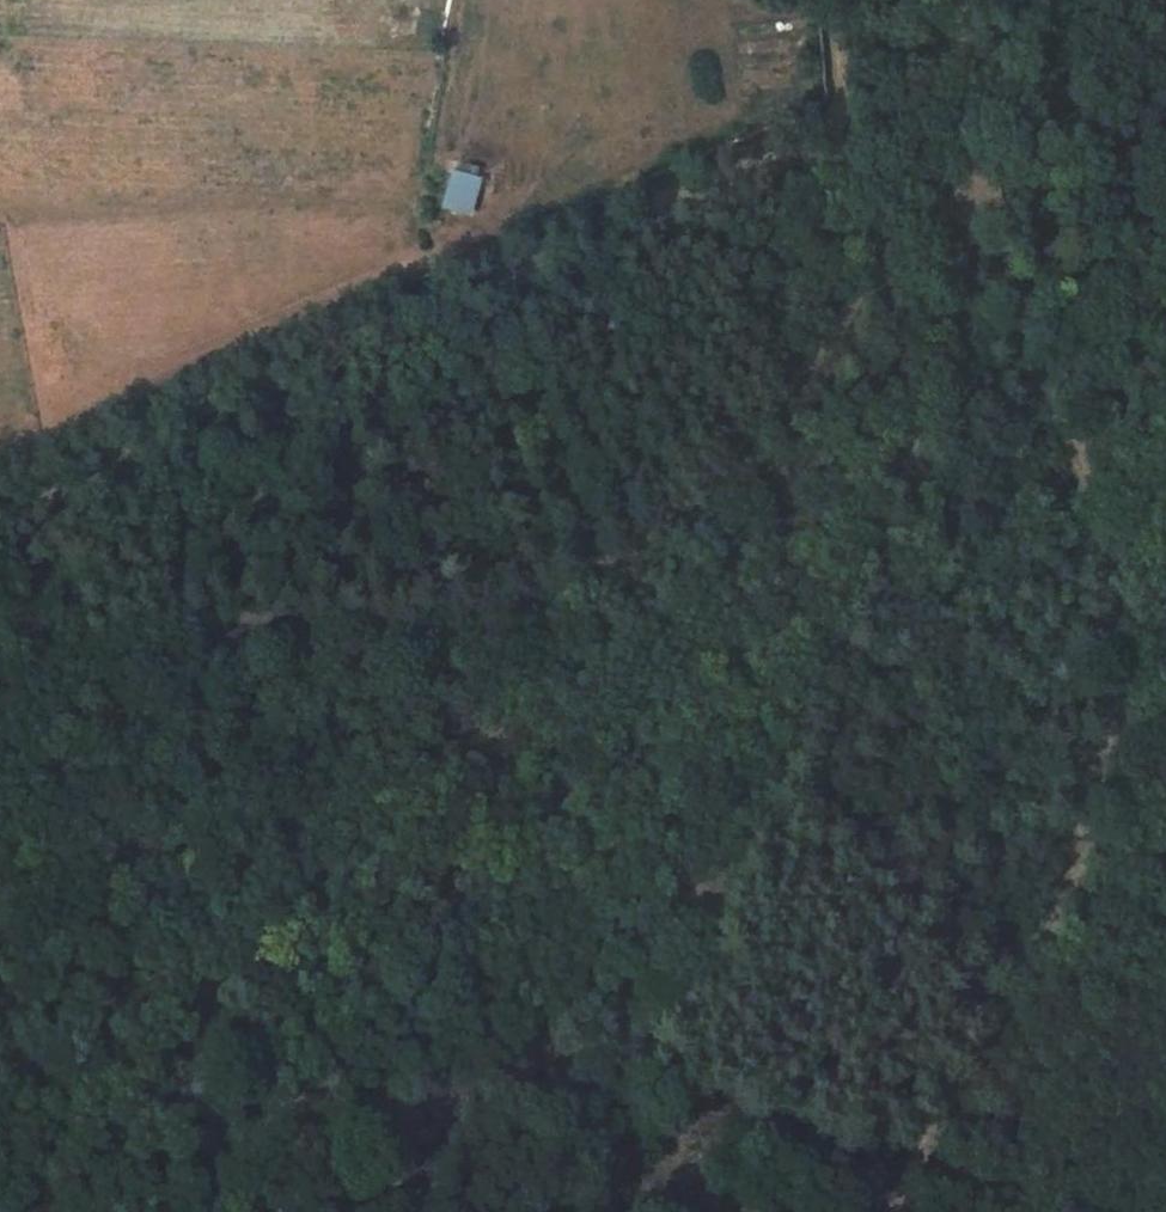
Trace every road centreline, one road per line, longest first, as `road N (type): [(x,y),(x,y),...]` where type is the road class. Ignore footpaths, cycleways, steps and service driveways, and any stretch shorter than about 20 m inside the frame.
road 1 (track): [(914,1211),(978,1058),(1091,845),(1117,740),(1115,592),(1067,397),(1023,257),(986,217),(919,217),(742,429),(628,530),(527,573),(417,594),(0,610)]

